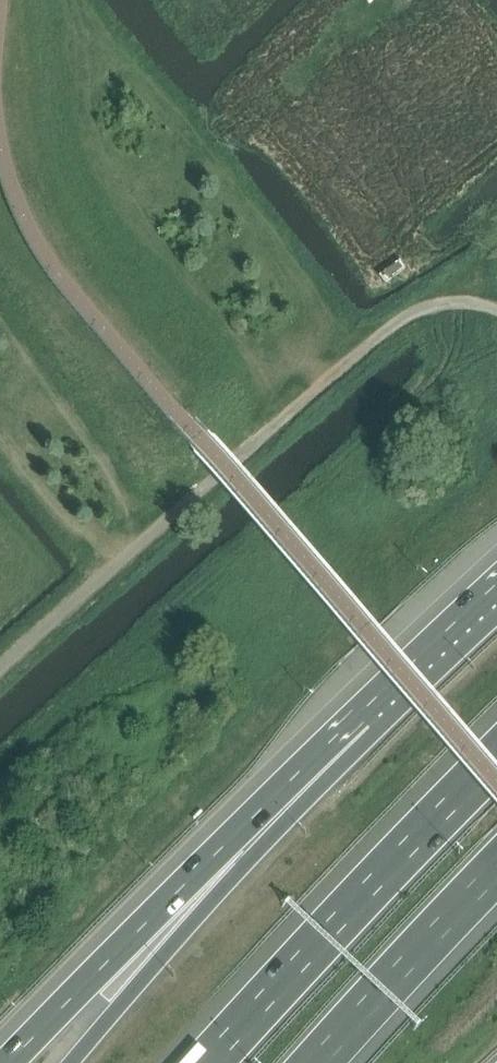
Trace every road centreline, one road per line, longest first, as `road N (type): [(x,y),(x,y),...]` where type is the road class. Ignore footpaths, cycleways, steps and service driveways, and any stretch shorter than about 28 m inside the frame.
road 1 (track): [(0,670),(390,329),(447,304),(496,311)]
road 2 (motorway): [(363,720),(9,1062)]
road 3 (motorway): [(363,720),(71,1062)]
road 4 (motorway): [(496,758),(209,1062)]
road 5 (motorway): [(319,1062),(496,873)]
road 6 (motorway): [(496,600),(363,720)]

